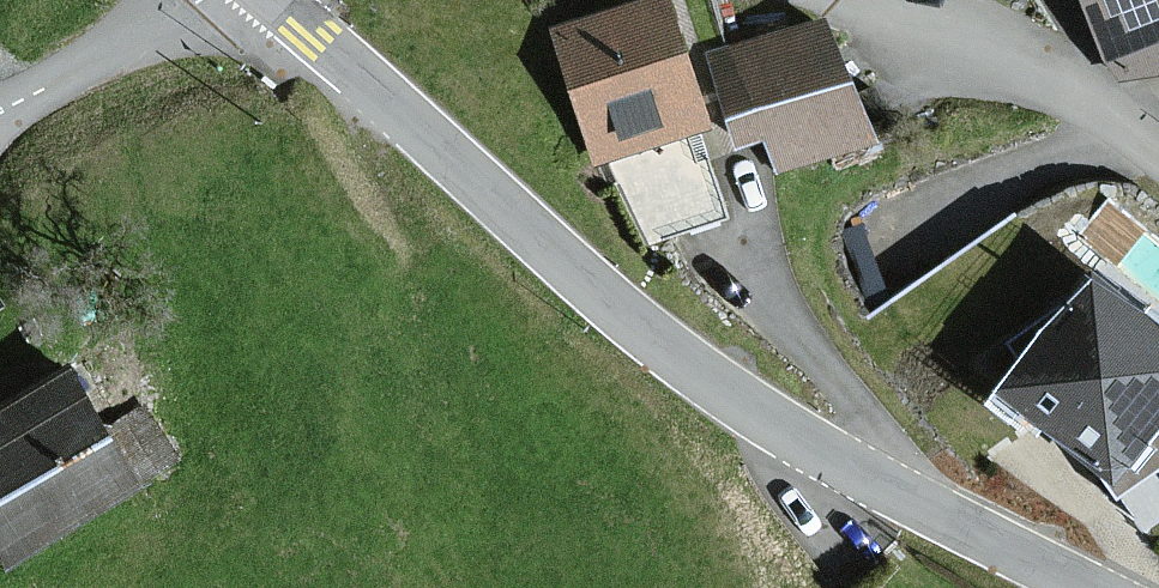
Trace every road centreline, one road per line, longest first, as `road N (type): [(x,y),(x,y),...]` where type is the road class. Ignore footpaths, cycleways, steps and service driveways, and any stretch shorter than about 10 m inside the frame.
road 1 (tertiary): [(270,0),(597,294),(702,376),(803,442),(1088,587)]
road 2 (residential): [(1158,152),(1109,109),(1049,78),(836,0)]
road 3 (residential): [(201,0),(0,109)]

